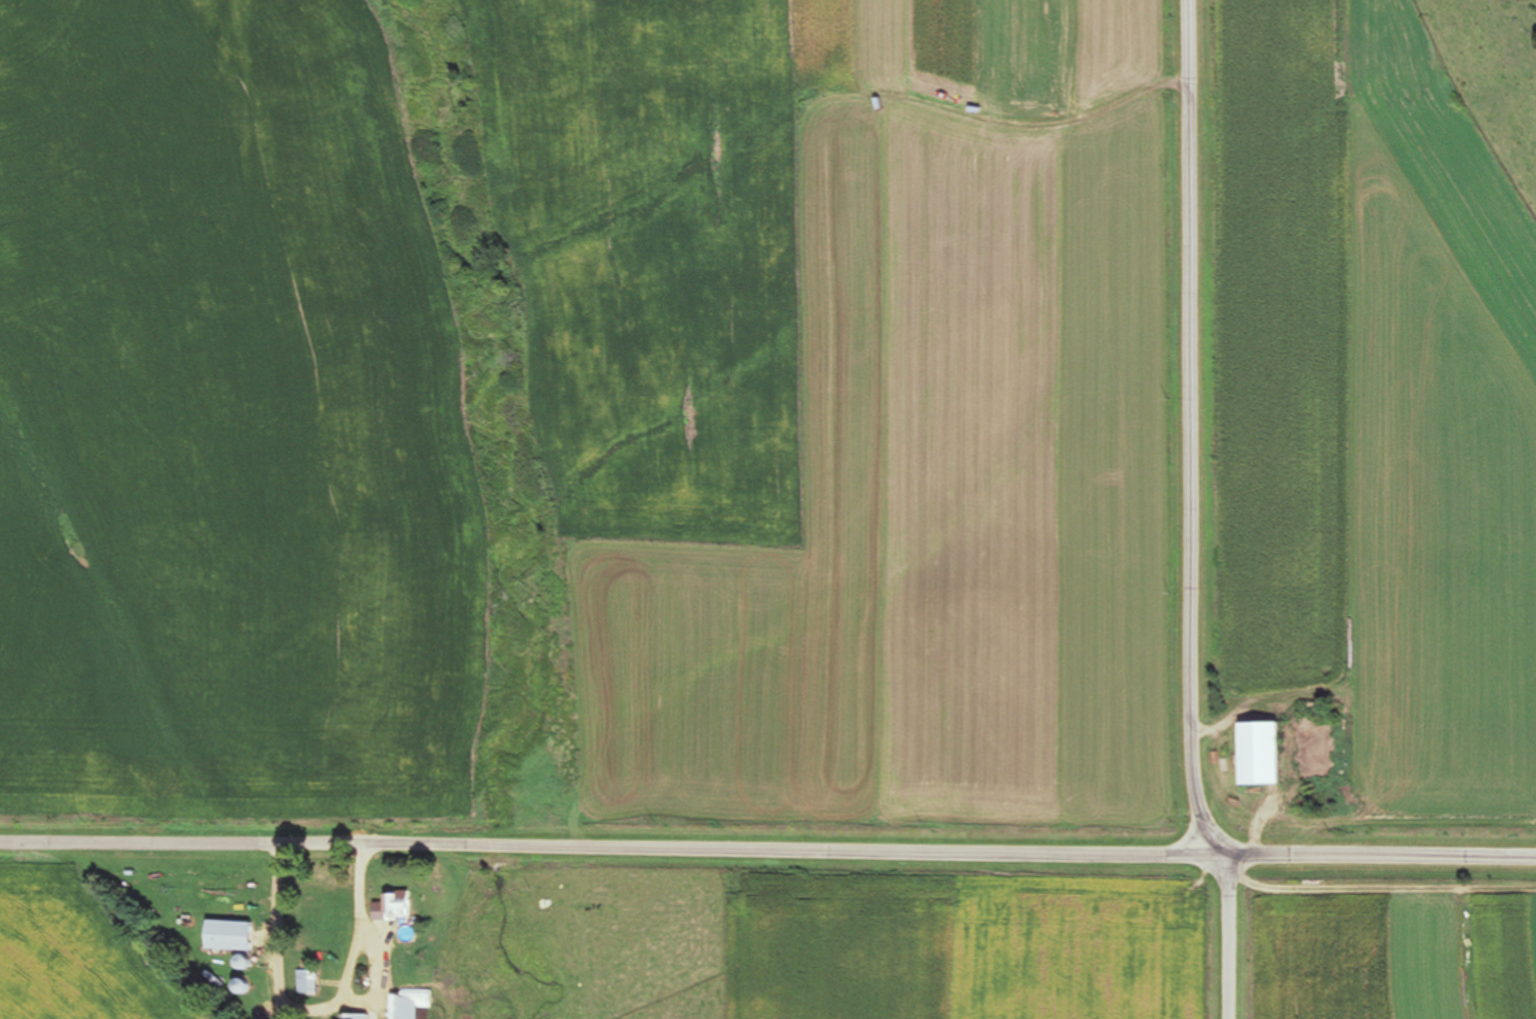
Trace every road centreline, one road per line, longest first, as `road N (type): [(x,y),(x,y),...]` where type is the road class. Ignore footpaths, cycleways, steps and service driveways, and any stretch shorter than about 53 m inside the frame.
road 1 (residential): [(1199,823),(0,827)]
road 2 (residential): [(1203,1018),(1196,0)]
road 3 (residential): [(1535,825),(1199,823)]
road 4 (residential): [(284,1018),(283,830)]

